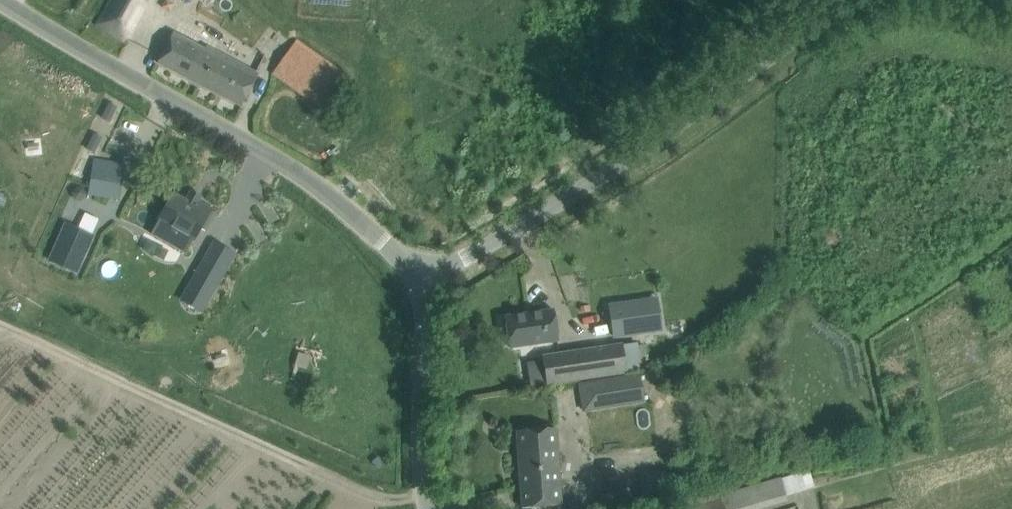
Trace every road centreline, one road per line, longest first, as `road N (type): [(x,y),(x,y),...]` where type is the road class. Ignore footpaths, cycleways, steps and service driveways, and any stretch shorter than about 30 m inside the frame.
road 1 (tertiary): [(426,278),(652,142),(831,15),(873,0)]
road 2 (tertiary): [(426,278),(300,170),(0,0)]
road 3 (unclassified): [(431,508),(424,470),(426,278)]

